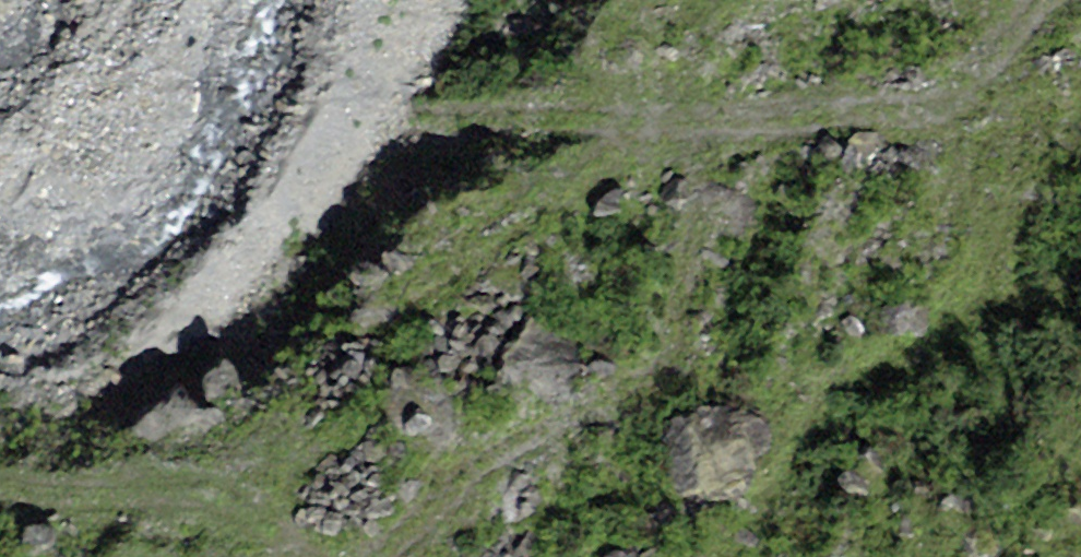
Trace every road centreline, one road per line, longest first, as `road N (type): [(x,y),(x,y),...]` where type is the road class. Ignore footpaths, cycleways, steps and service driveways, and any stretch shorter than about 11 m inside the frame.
road 1 (track): [(319,106),(674,134),(858,117),(928,103),(1040,0)]
road 2 (track): [(674,134),(685,224),(660,351),(631,380),(428,487),(366,556)]

